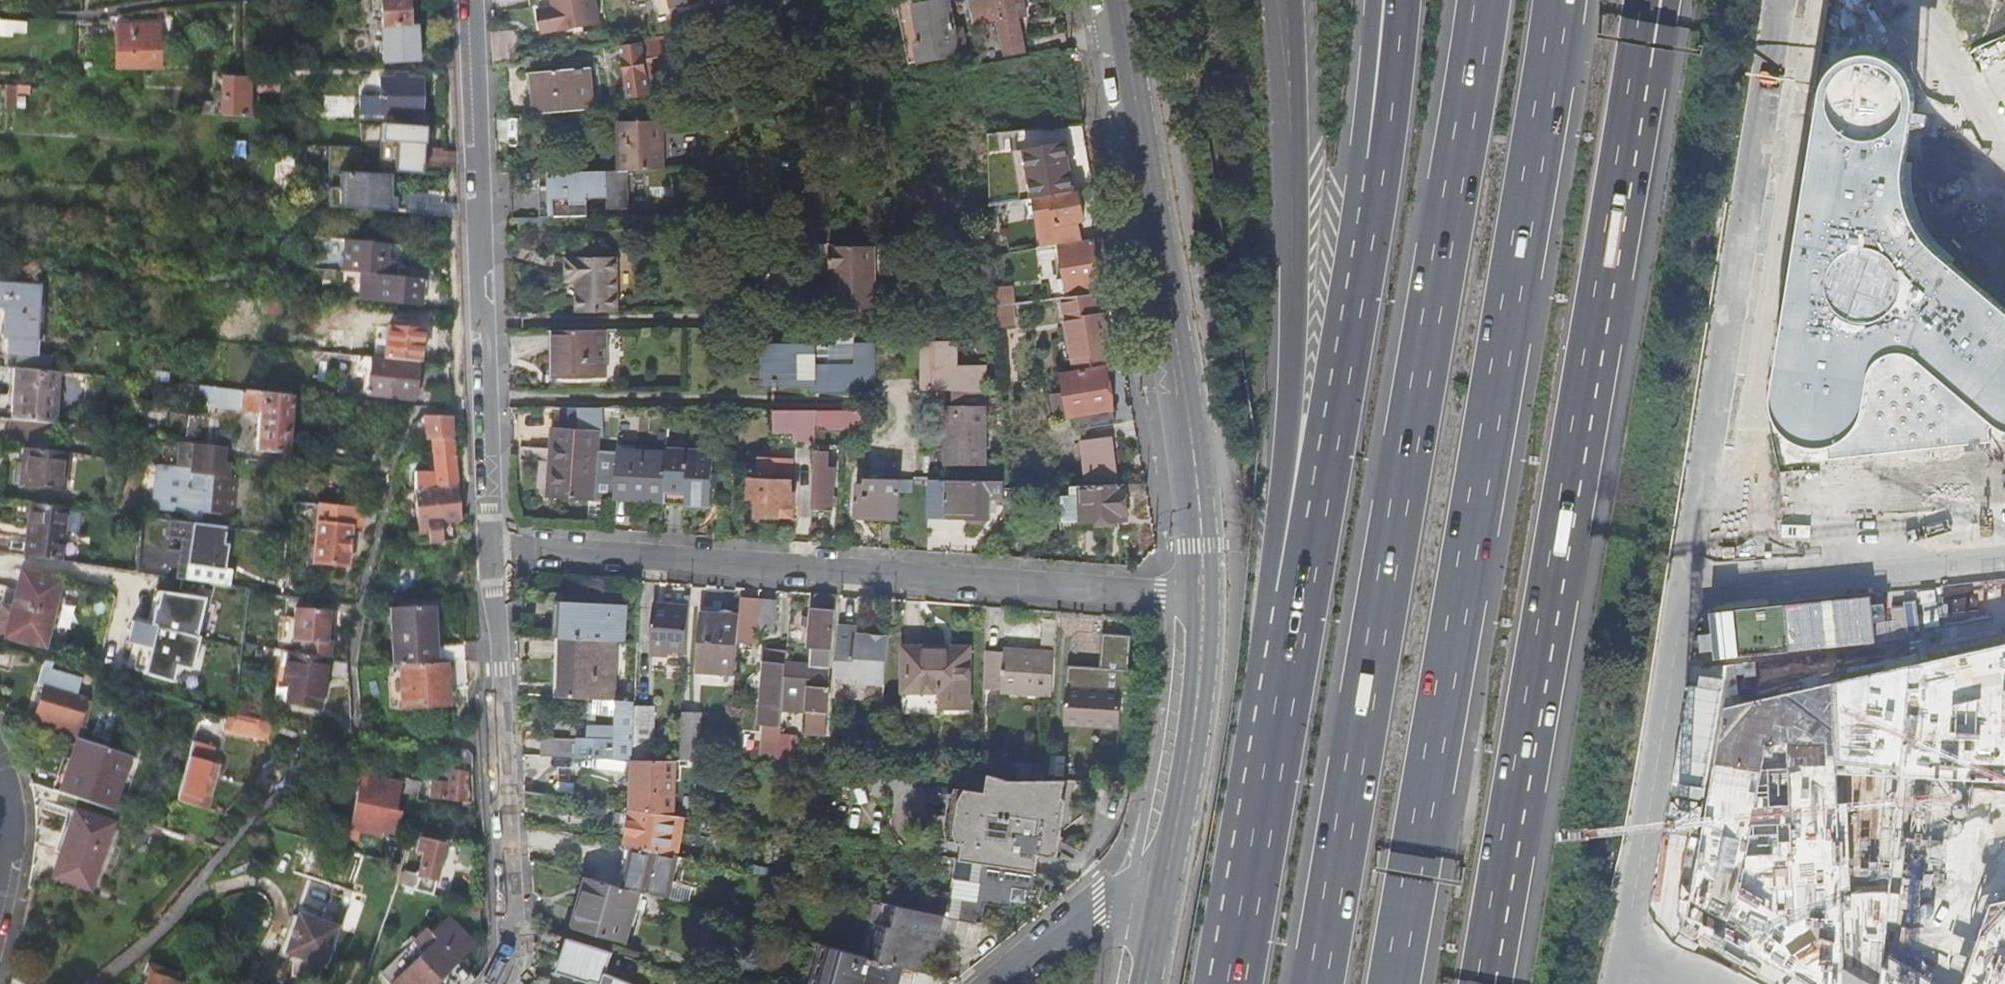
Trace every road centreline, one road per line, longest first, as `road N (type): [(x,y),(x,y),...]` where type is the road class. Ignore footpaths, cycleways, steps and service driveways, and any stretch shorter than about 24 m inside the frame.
road 1 (motorway): [(1482,0),(1316,983)]
road 2 (motorway): [(1395,983),(1560,0)]
road 3 (motorway): [(1485,983),(1638,86)]
road 4 (residential): [(1204,597),(492,545)]
road 5 (motorway): [(1393,0),(1363,248),(1293,652)]
road 6 (motorway): [(1281,0),(1292,184),(1293,652)]
road 7 (secondary): [(1204,597),(1192,444),(1119,0)]
road 8 (residential): [(1686,588),(1778,0)]
road 9 (residential): [(492,545),(474,0)]
road 10 (residential): [(496,983),(515,937),(492,545)]
road 11 (residential): [(1628,968),(1686,588)]
road 12 (motorway): [(1293,652),(1236,983)]
road 13 (residential): [(1686,588),(2004,555)]
road 14 (secondary): [(1165,888),(1195,731),(1204,597)]
road 15 (residential): [(1165,888),(1099,904),(999,983)]
road 16 (residential): [(0,881),(11,817),(0,764)]

